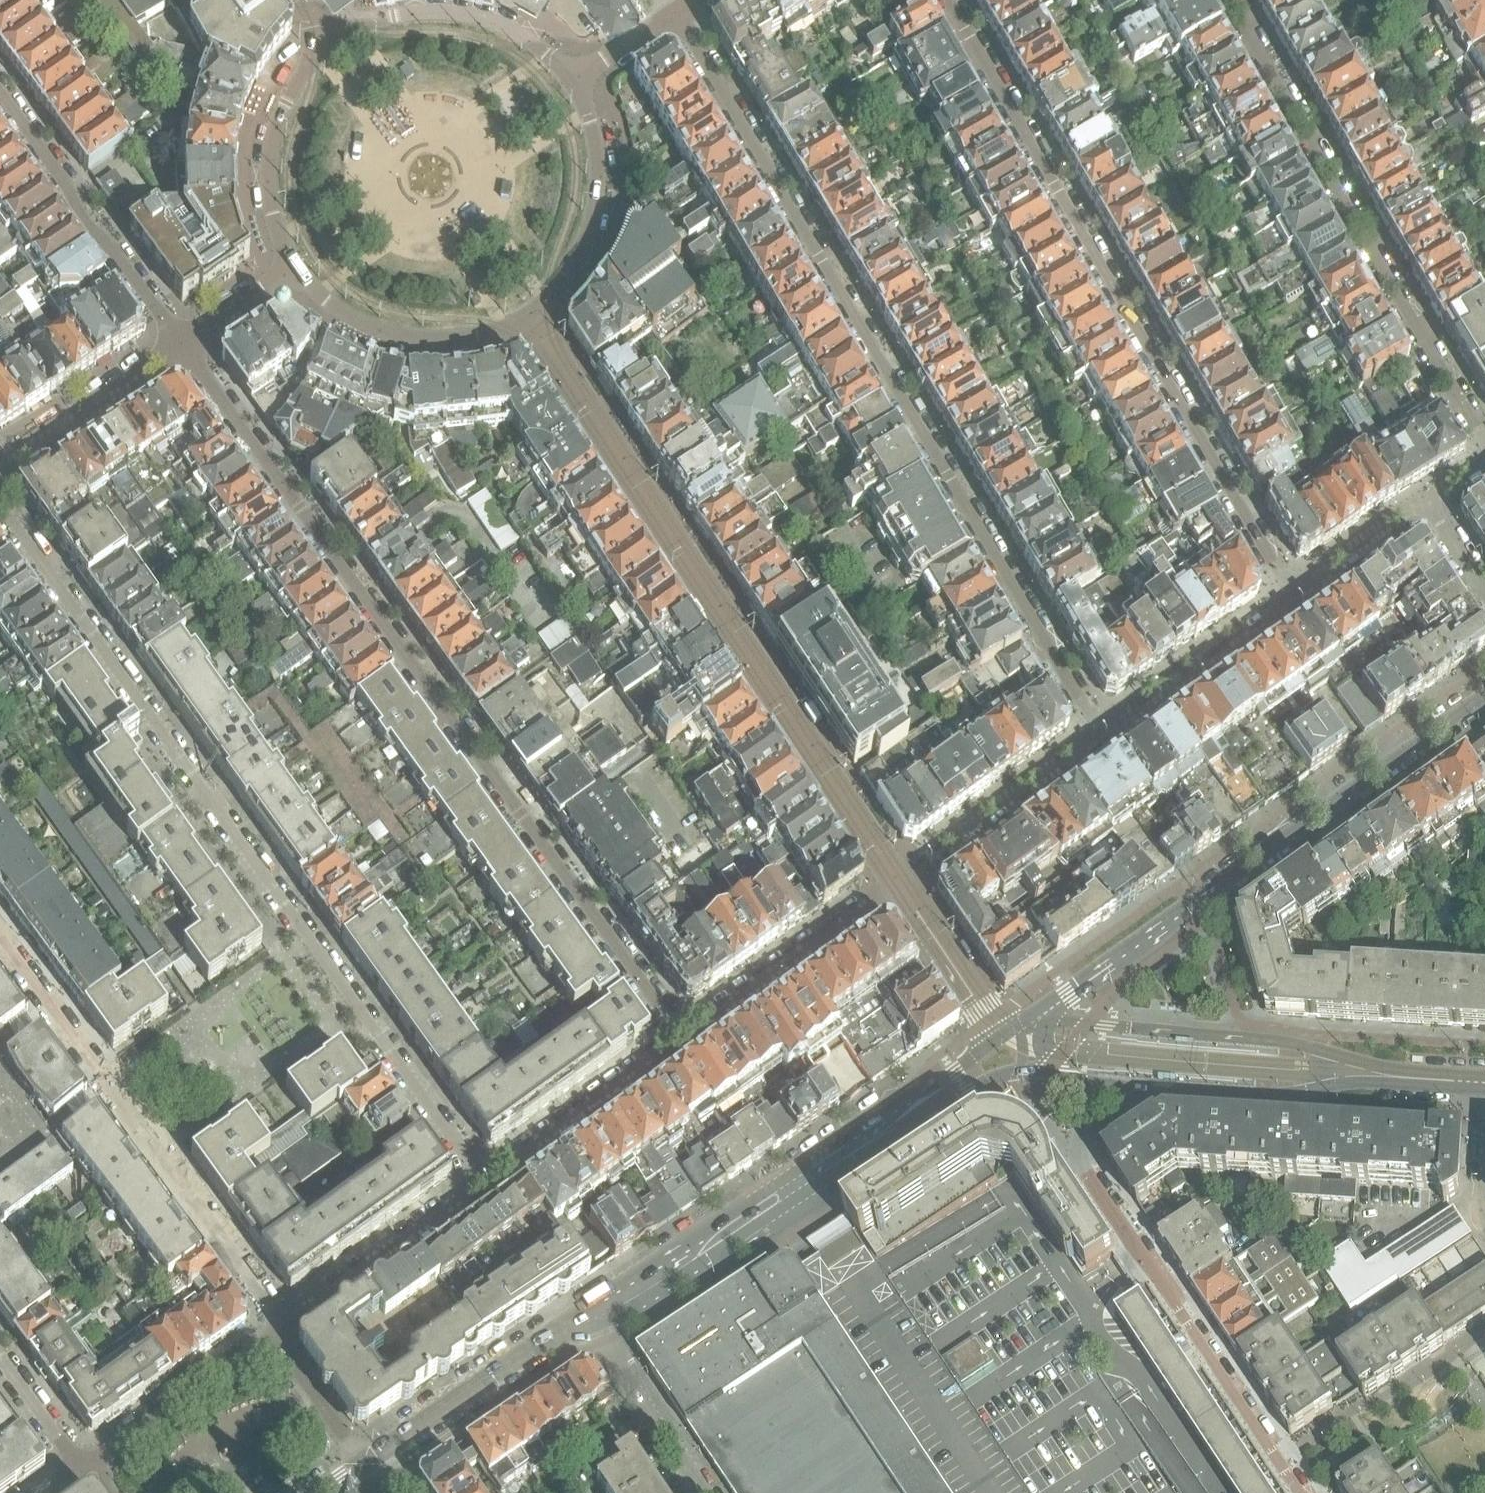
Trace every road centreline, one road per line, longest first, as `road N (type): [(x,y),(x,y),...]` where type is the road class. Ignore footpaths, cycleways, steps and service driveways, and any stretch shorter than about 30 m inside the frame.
road 1 (residential): [(683,1038),(178,345)]
road 2 (residential): [(1099,729),(680,11)]
road 3 (residential): [(0,506),(479,1178)]
road 4 (residential): [(901,886),(525,313)]
road 5 (residential): [(1289,592),(948,0)]
road 6 (residential): [(1484,694),(1043,1010)]
road 7 (residential): [(1231,0),(1484,441)]
road 8 (residential): [(0,939),(282,1323)]
road 9 (tertiary): [(594,1314),(908,1109)]
road 10 (tertiary): [(1400,1077),(1296,1045),(1086,1025),(1043,1010)]
road 11 (residential): [(178,345),(0,94)]
road 12 (tertiary): [(1097,1085),(1272,1097),(1400,1077)]
road 13 (residential): [(1304,1492),(1136,1250)]
road 14 (tertiary): [(371,1459),(594,1314)]
road 15 (residential): [(683,1038),(901,886)]
road 16 (residential): [(571,82),(522,34),(460,12),(393,15),(334,39)]
road 17 (residential): [(293,268),(340,314),(402,339),(468,338),(525,313)]
road 18 (residential): [(525,313),(574,262),(599,191),(594,133),(571,82)]
road 19 (residential): [(1099,729),(901,886)]
road 20 (residential): [(334,39),(298,79),(271,144),(272,217),(293,268)]
road 21 (residential): [(282,1323),(82,1470)]
road 22 (residential): [(479,1178),(683,1038)]
road 23 (residential): [(282,1323),(479,1178)]
road 24 (residential): [(1289,592),(1277,618),(1132,720),(1099,729)]
road 25 (residential): [(0,468),(178,345)]
road 26 (residential): [(707,1492),(594,1314)]
road 27 (residential): [(901,886),(1005,1034)]
road 28 (residential): [(1097,1085),(1084,1159),(1136,1250)]
road 29 (residential): [(371,1459),(313,1393),(287,1351),(282,1323)]
road 30 (residential): [(1424,502),(1289,592)]
road 31 (tertiary): [(908,1109),(1010,1071),(1051,1077)]
road 32 (residential): [(178,345),(293,268)]
road 33 (residential): [(82,1470),(0,1360)]
road 34 (residential): [(571,82),(680,11)]
road 35 (tertiary): [(1005,1034),(908,1109)]

